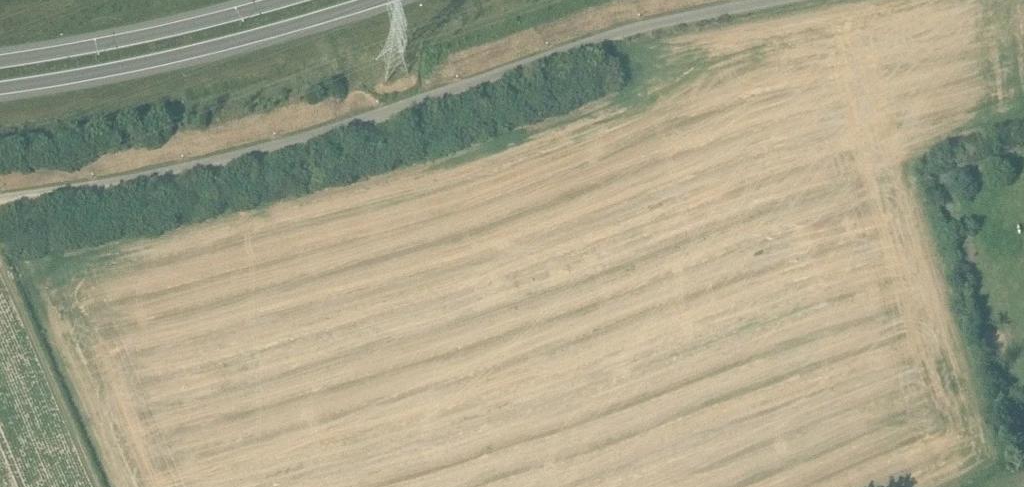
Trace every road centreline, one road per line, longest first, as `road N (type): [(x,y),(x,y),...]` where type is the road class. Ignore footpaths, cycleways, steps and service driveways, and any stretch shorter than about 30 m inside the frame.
road 1 (primary): [(0,91),(194,54),(382,0)]
road 2 (primary): [(265,0),(102,41),(0,57)]

